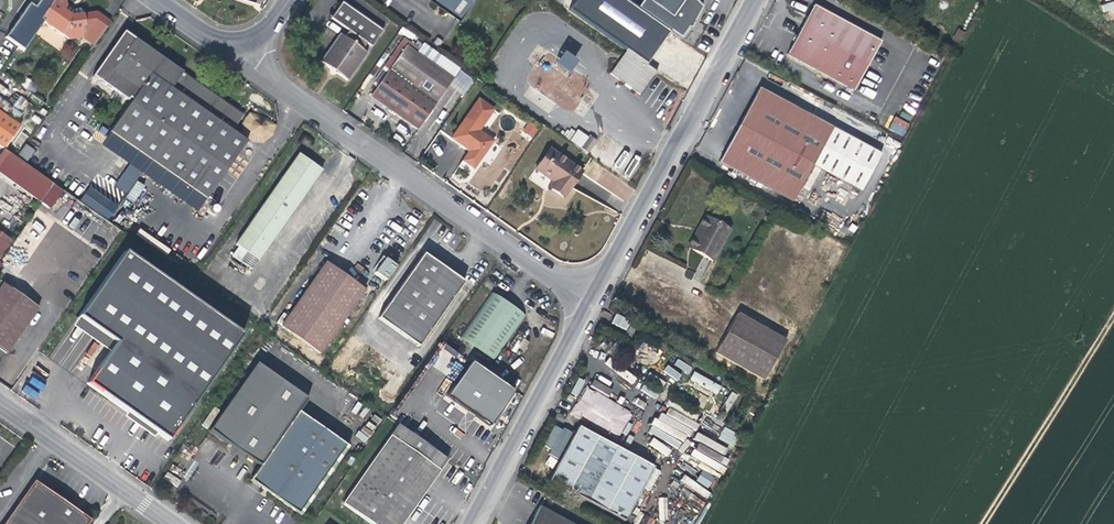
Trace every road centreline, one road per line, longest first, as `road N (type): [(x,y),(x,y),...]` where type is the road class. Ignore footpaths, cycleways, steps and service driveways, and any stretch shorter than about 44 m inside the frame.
road 1 (unclassified): [(240,58),(584,297)]
road 2 (residential): [(584,297),(746,0)]
road 3 (residential): [(461,523),(584,297)]
road 4 (track): [(983,523),(1113,316)]
road 5 (residential): [(0,404),(172,523)]

